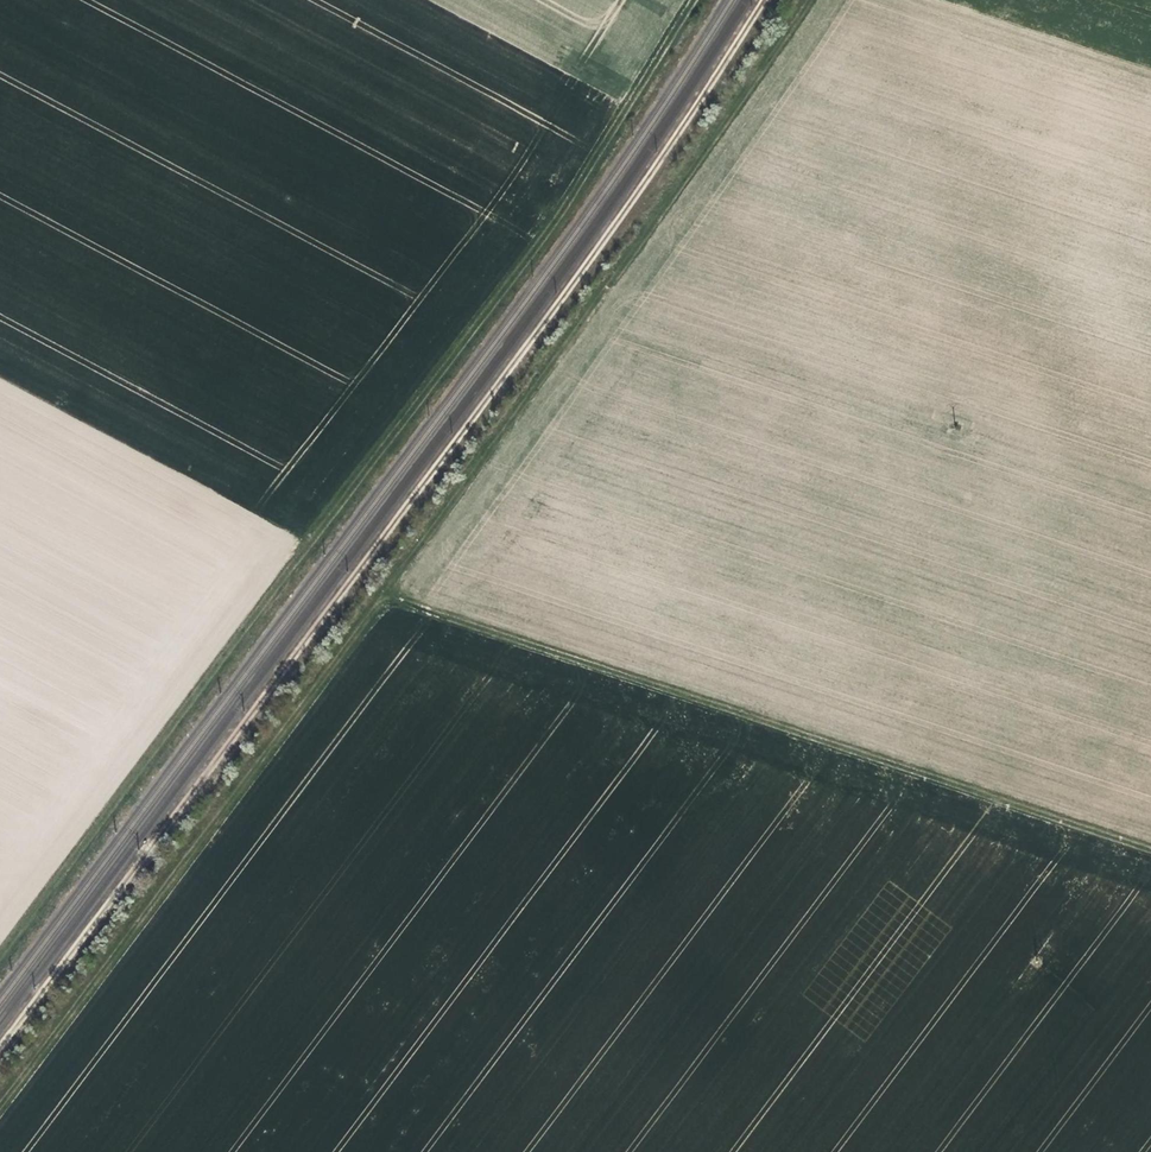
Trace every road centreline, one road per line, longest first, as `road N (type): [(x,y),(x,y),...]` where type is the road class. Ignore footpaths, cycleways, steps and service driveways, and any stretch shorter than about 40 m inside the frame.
road 1 (track): [(765,0),(494,392),(0,1046)]

